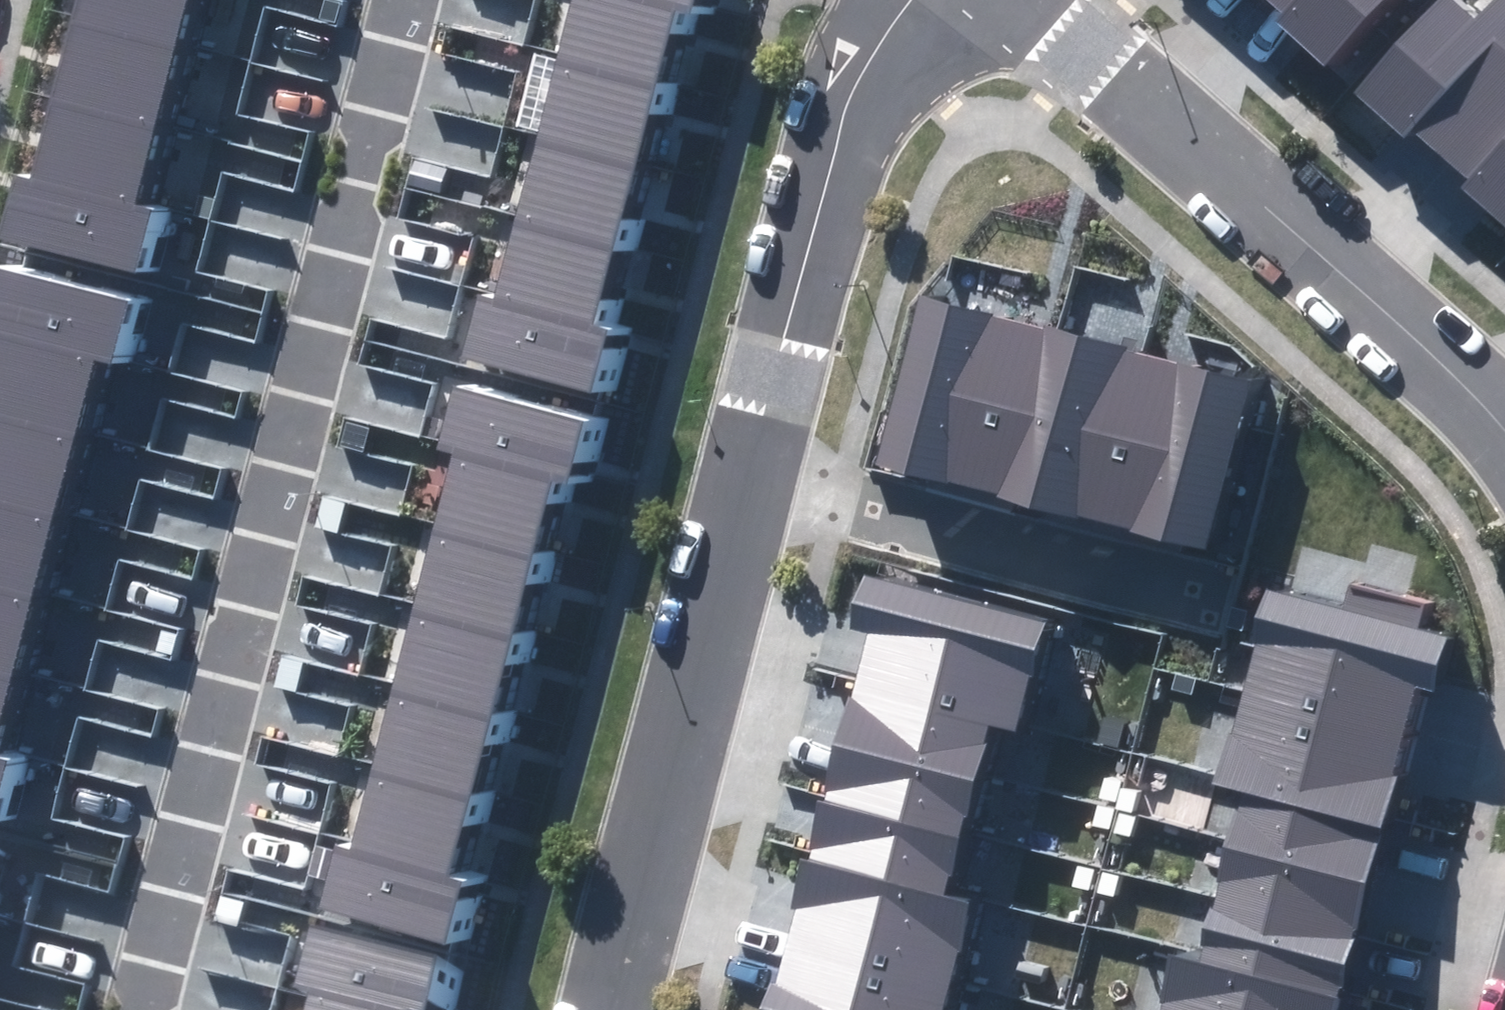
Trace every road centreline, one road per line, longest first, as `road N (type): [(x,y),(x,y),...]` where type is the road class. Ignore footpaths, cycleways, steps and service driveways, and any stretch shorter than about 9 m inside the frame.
road 1 (residential): [(140,1009),(365,171),(402,0)]
road 2 (residential): [(1036,0),(1446,361),(1504,440)]
road 3 (residential): [(746,474),(606,1009)]
road 4 (residential): [(906,0),(852,92),(746,474)]
road 5 (residential): [(746,474),(1227,597)]

